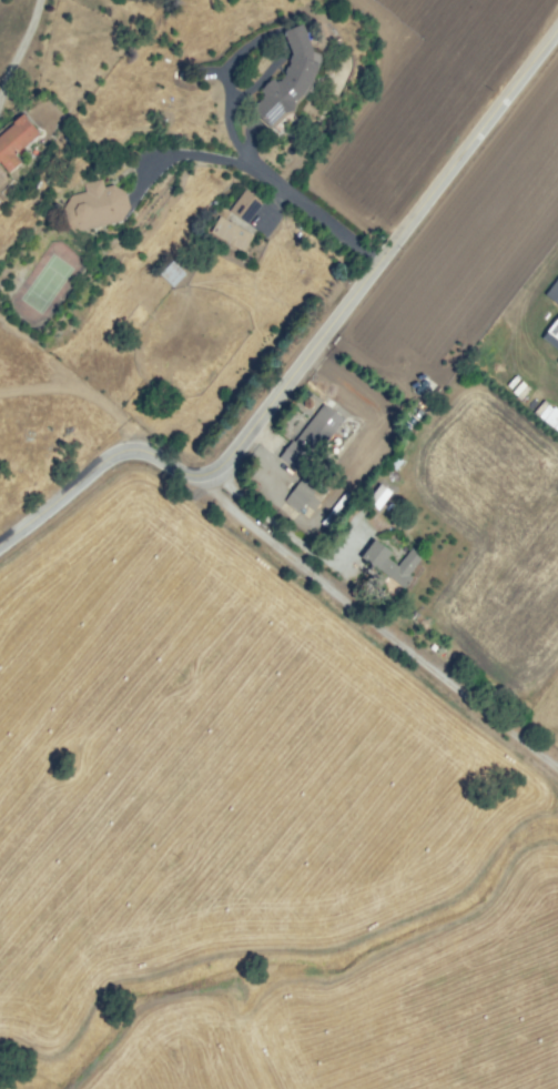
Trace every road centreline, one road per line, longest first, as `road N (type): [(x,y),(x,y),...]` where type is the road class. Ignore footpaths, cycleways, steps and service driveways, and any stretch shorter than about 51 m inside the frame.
road 1 (tertiary): [(0,548),(114,456),(135,450),(155,456),(195,484),(231,456),(557,33)]

